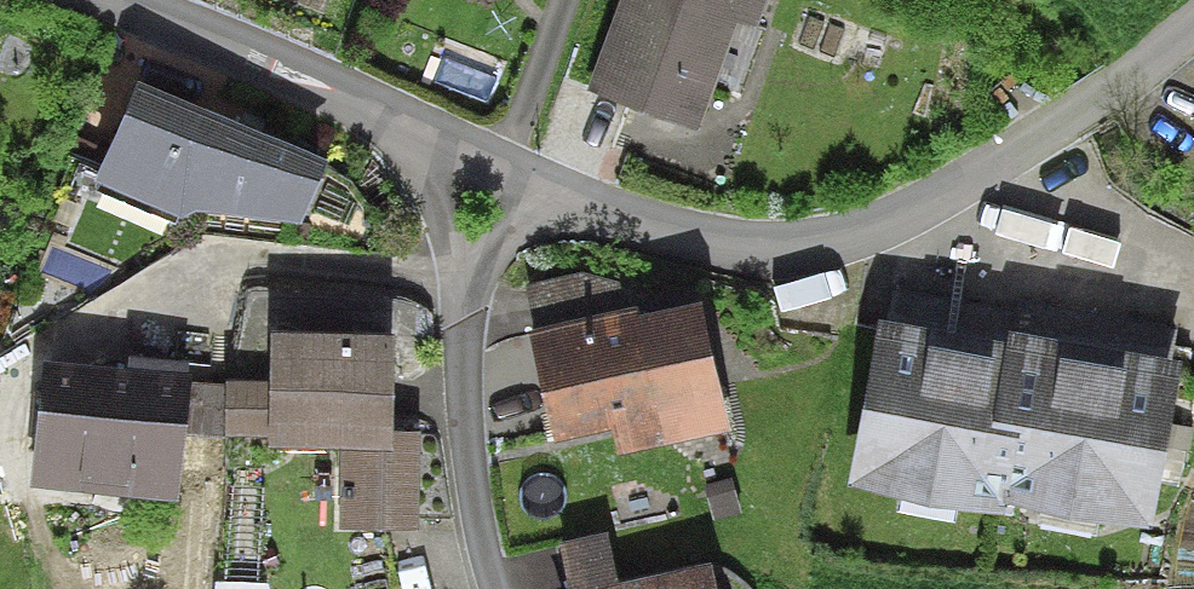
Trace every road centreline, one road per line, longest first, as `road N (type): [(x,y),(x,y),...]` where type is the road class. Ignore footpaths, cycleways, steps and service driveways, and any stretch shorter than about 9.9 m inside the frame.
road 1 (residential): [(549,199),(796,248),(1023,158),(1193,20)]
road 2 (residential): [(101,0),(426,143)]
road 3 (residential): [(457,278),(474,499),(502,588)]
road 4 (residential): [(426,143),(457,278)]
road 5 (residential): [(426,143),(549,199)]
road 6 (residential): [(457,278),(549,199)]

